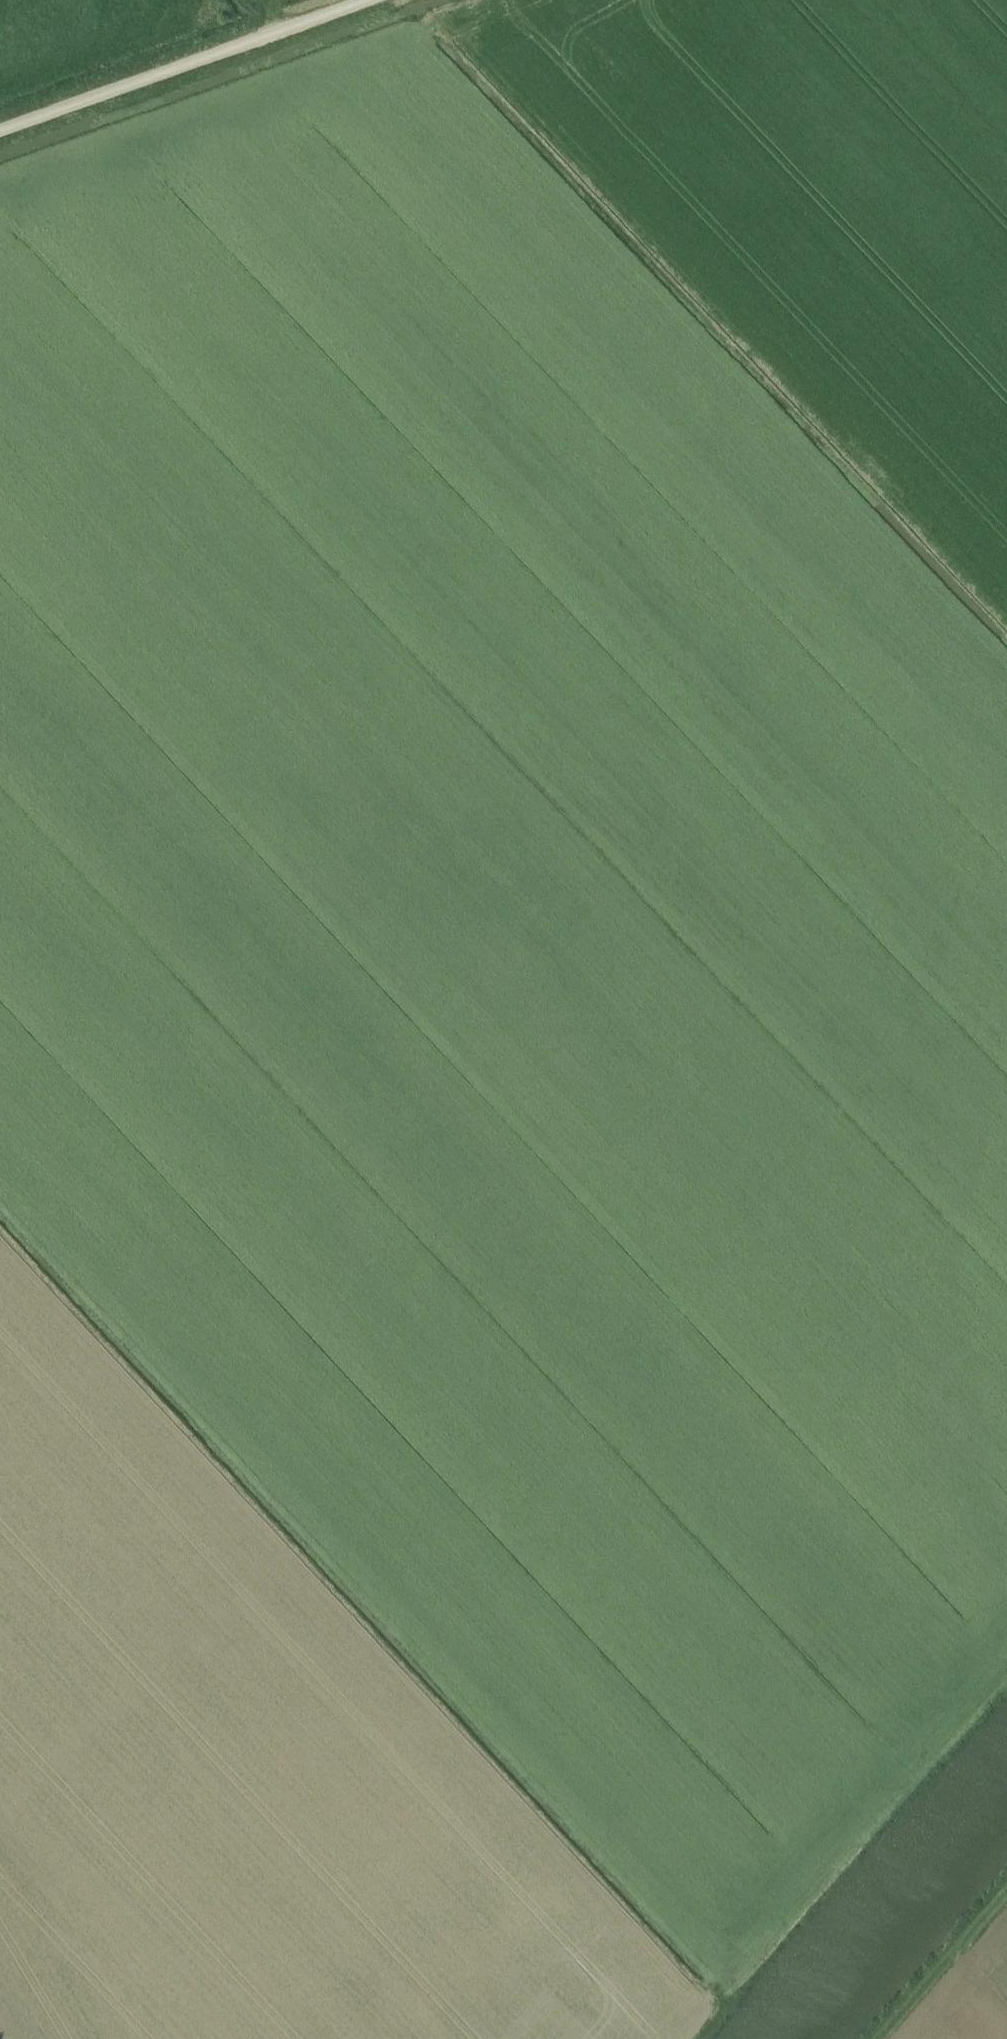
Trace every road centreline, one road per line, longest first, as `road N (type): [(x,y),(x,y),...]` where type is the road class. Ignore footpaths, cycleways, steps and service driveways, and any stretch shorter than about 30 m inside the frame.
road 1 (unclassified): [(0,124),(346,0)]

